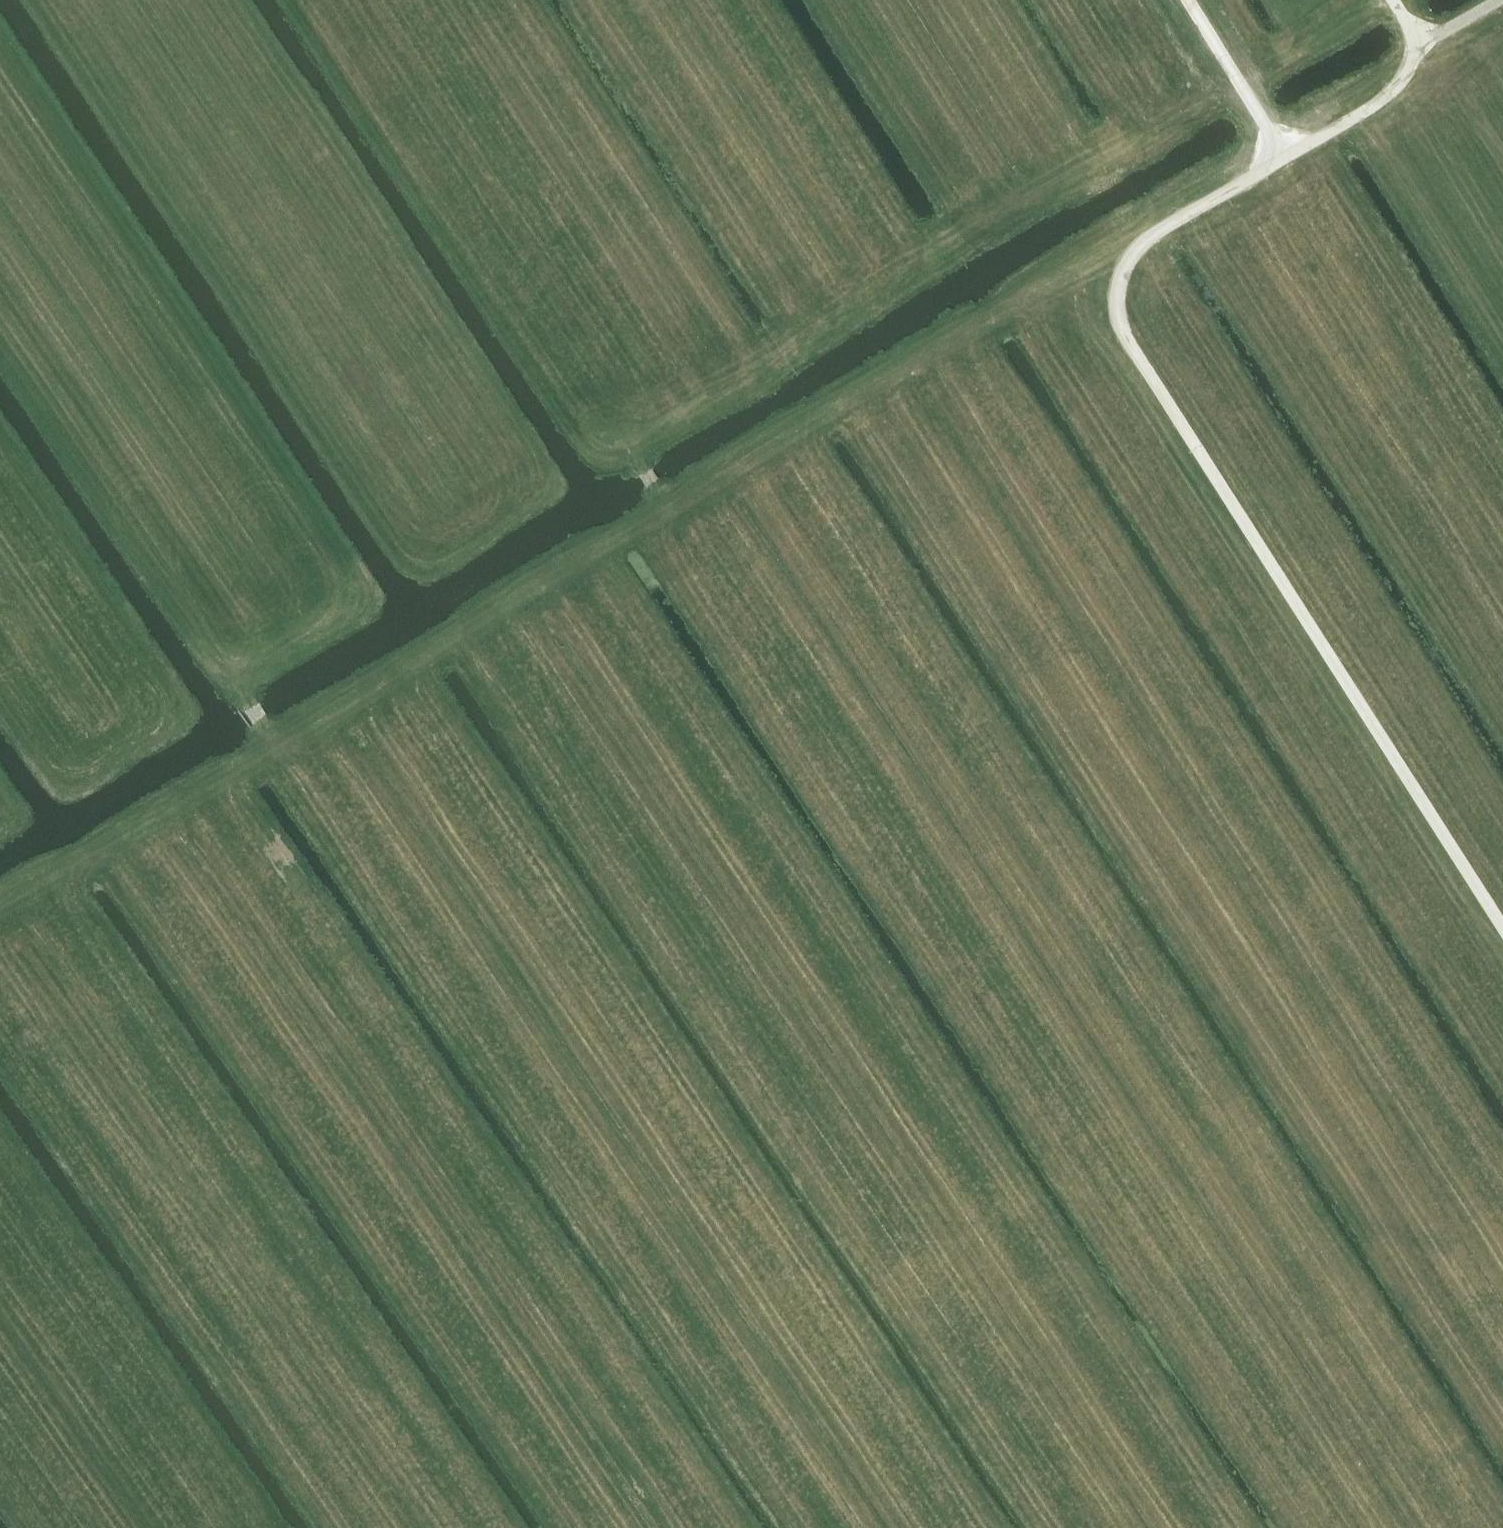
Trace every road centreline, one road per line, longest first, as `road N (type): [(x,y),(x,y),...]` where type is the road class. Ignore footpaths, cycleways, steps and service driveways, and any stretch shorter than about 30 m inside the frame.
road 1 (track): [(1502,928),(1121,330),(1117,303),(1122,266),(1150,235),(1386,97),(1417,44),(1494,0)]

